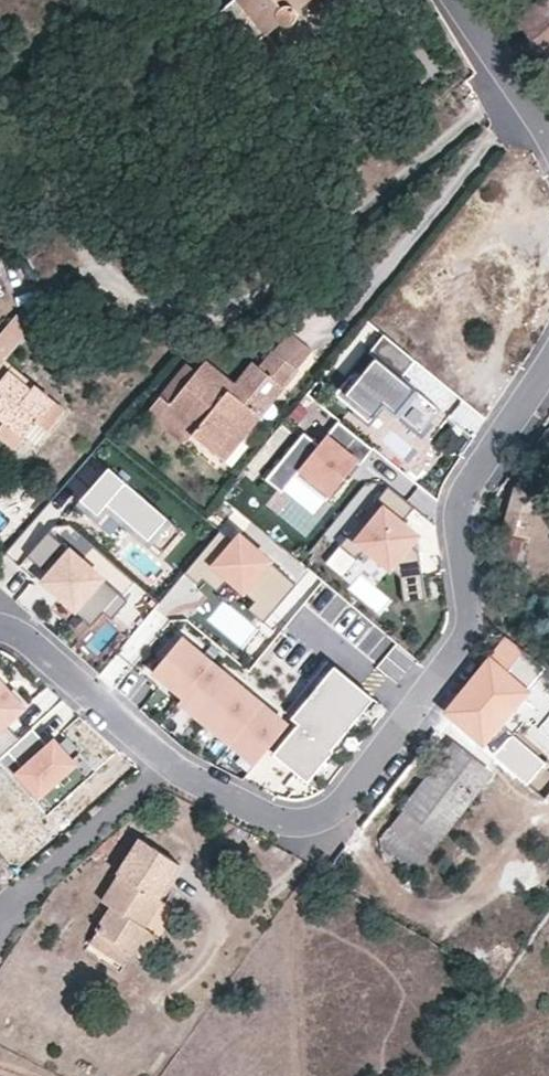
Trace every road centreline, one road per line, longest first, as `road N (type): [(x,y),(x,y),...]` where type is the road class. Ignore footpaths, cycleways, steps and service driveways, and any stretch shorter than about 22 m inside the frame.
road 1 (residential): [(0,620),(24,626),(165,762),(251,813),(291,824),(318,819),(419,702),(467,624),(454,501),(548,373)]
road 2 (residential): [(548,139),(459,0)]

